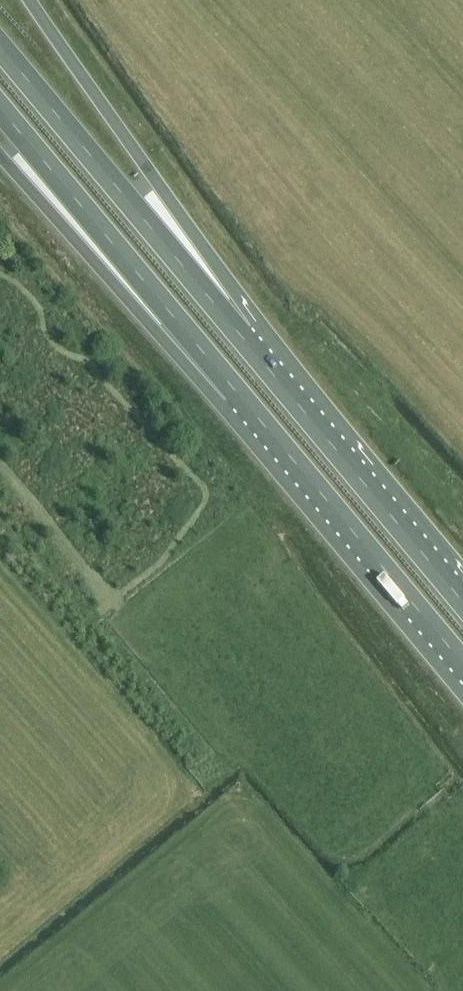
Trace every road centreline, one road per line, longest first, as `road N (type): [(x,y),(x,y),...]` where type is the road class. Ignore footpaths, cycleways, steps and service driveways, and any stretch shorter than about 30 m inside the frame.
road 1 (trunk): [(291,396),(256,319),(30,0)]
road 2 (trunk): [(291,396),(0,46)]
road 3 (trunk): [(0,109),(283,449)]
road 4 (trunk): [(0,157),(225,409),(283,449)]
road 5 (trunk): [(283,449),(462,666)]
road 6 (trunk): [(462,600),(291,396)]

